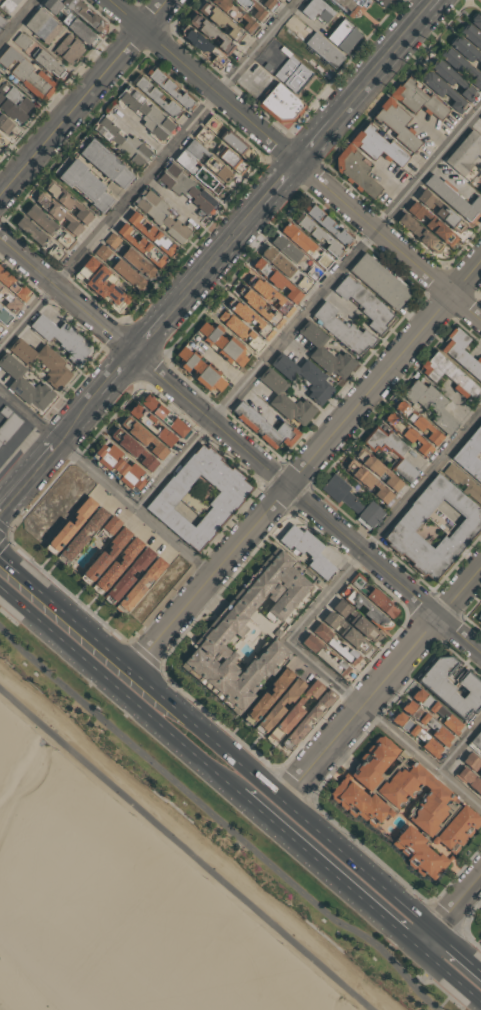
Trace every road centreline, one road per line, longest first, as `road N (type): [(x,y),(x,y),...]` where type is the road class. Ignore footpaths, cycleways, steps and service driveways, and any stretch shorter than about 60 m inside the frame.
road 1 (tertiary): [(0,509),(437,0)]
road 2 (residential): [(480,654),(0,239)]
road 3 (residential): [(134,668),(480,260)]
road 4 (trunk): [(435,929),(53,597)]
road 5 (residential): [(480,322),(107,0)]
road 6 (residential): [(283,799),(480,565)]
road 7 (trunk): [(37,616),(238,792)]
road 8 (residential): [(0,197),(169,0)]
road 9 (trunk): [(238,792),(419,946)]

